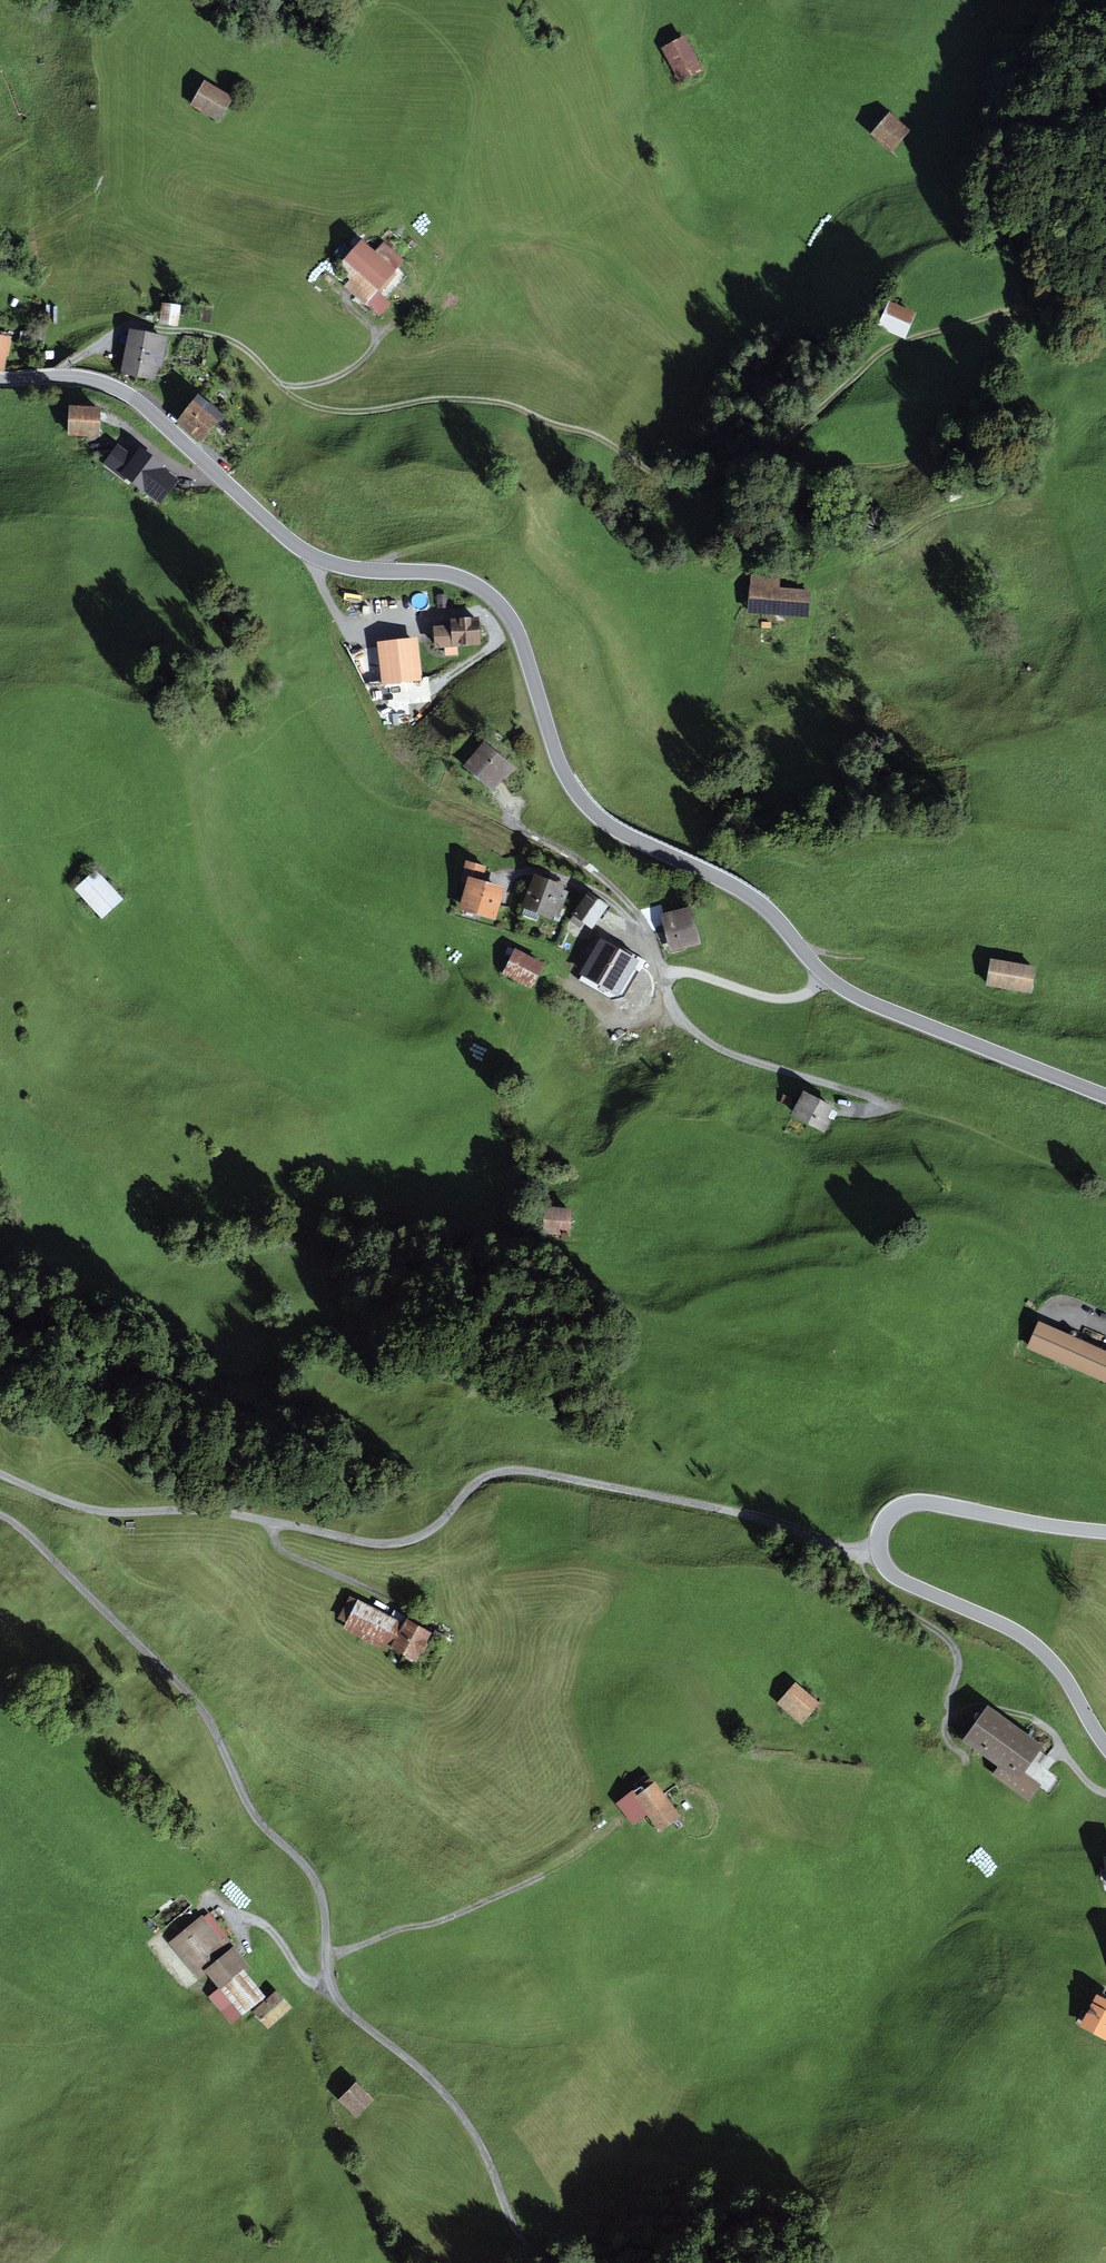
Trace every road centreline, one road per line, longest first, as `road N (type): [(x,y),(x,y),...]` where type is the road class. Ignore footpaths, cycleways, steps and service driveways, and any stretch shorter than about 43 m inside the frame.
road 1 (tertiary): [(1105,1093),(859,998),(827,976),(747,892),(593,807),(556,749),(518,628),(477,583),(316,554),(108,385),(76,377),(0,379)]
road 2 (track): [(53,377),(124,328),(205,330),(252,351),(318,404),(498,401),(620,446),(665,479),(689,480),(776,448),(896,343),(924,332),(1060,311),(1105,335)]
road 3 (track): [(0,1522),(202,1724),(251,1819),(318,1880),(333,1994),(467,2121),(512,2221),(552,2262)]
road 4 (track): [(882,1560),(718,1509),(523,1470),(498,1470),(474,1483),(434,1529),(402,1543),(233,1512),(92,1510),(0,1474)]
road 5 (tertiary): [(1105,1750),(1059,1665),(1015,1630),(899,1580),(882,1560),(880,1540),(905,1506),(926,1503),(1105,1532)]
road 6 (track): [(664,971),(680,1016),(730,1051),(949,1115),(1105,1178)]
road 7 (track): [(754,455),(823,469),(941,453),(1005,470),(1002,493),(989,503),(934,517),(816,579)]
road 8 (track): [(370,568),(448,538),(510,540),(590,621),(628,731),(680,772)]
road 9 (track): [(328,1957),(443,1924),(618,1830)]
road 10 (track): [(1105,105),(1085,107),(1021,141),(1010,165),(1020,188),(1105,226)]
road 11 (track): [(848,1551),(867,1583),(949,1641),(959,1657),(952,1716)]
road 12 (track): [(274,1520),(278,1548),(394,1611)]
road 13 (track): [(228,1916),(263,1925),(300,1976),(333,1994)]

